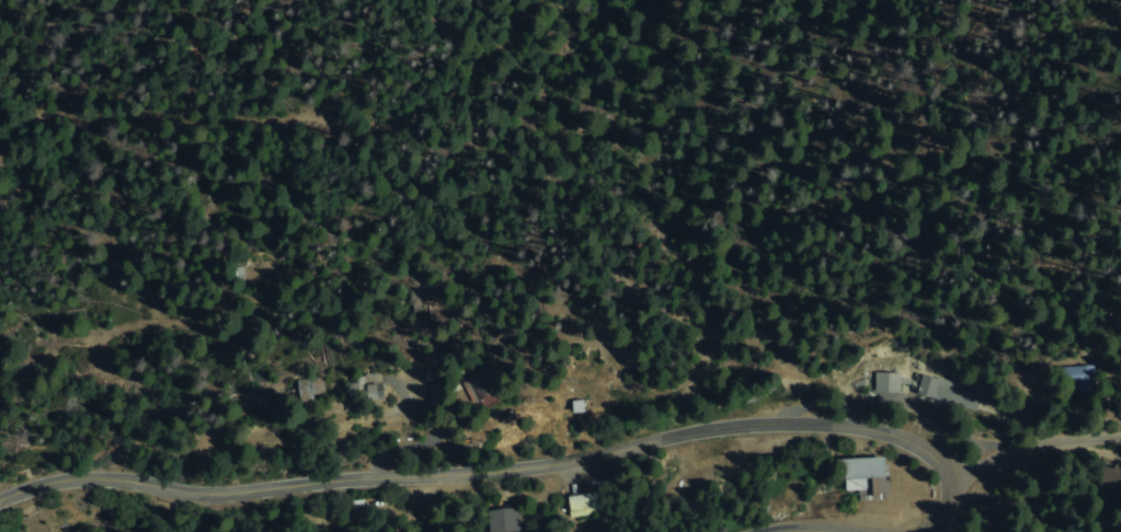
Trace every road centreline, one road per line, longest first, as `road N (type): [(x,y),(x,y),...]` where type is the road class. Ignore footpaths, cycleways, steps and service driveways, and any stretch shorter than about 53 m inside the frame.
road 1 (residential): [(916,531),(950,501),(945,467),(896,433),(838,424),(763,421),(442,477),(201,494),(79,476),(0,500)]
road 2 (track): [(945,467),(1120,420)]

